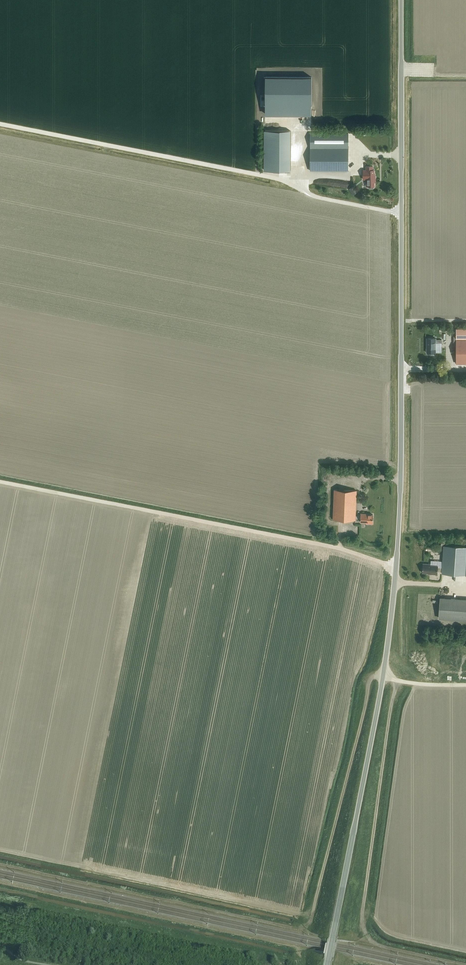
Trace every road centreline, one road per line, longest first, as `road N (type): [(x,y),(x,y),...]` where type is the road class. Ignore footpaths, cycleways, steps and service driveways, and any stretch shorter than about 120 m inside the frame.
road 1 (unclassified): [(327,964),(395,583),(402,0)]
road 2 (track): [(465,964),(381,946),(362,925),(394,690),(383,675),(369,686),(305,927),(0,865)]
road 3 (track): [(401,214),(322,199),(272,178),(0,124)]
road 4 (track): [(338,546),(0,478)]

